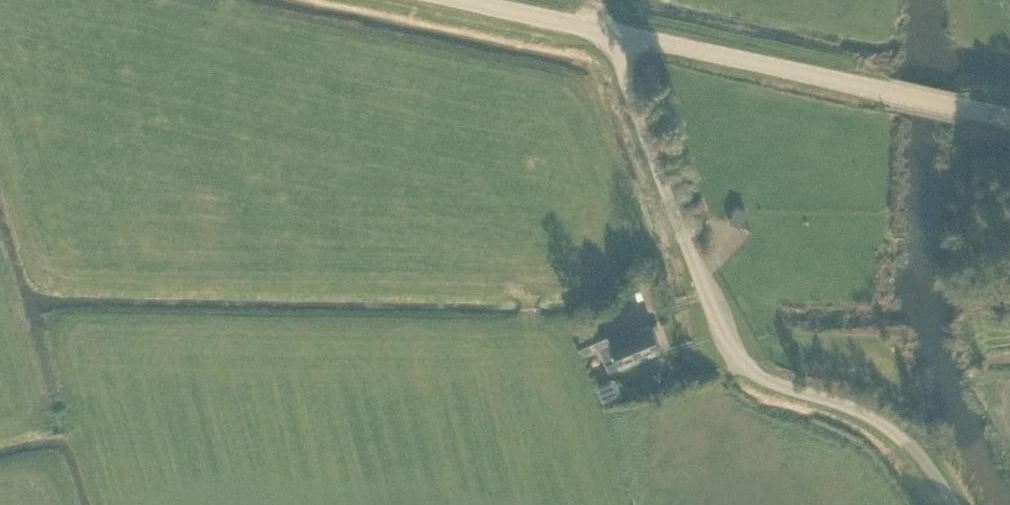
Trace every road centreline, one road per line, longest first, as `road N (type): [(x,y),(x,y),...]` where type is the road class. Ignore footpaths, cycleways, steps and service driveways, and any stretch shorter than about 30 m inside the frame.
road 1 (unclassified): [(954,504),(894,429),(767,377),(736,351),(715,314),(607,30)]
road 2 (tertiary): [(1009,117),(607,30)]
road 3 (tertiary): [(607,30),(466,0)]

